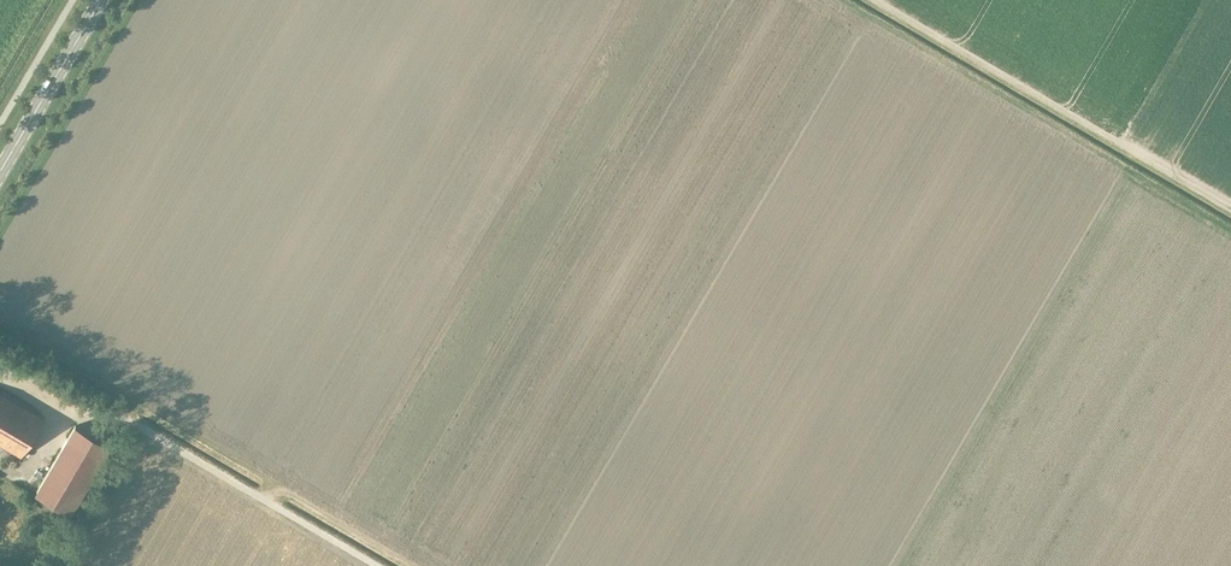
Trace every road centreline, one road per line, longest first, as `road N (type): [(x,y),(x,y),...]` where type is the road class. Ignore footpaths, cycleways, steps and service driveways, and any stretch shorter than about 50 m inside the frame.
road 1 (primary): [(0,172),(101,0)]

